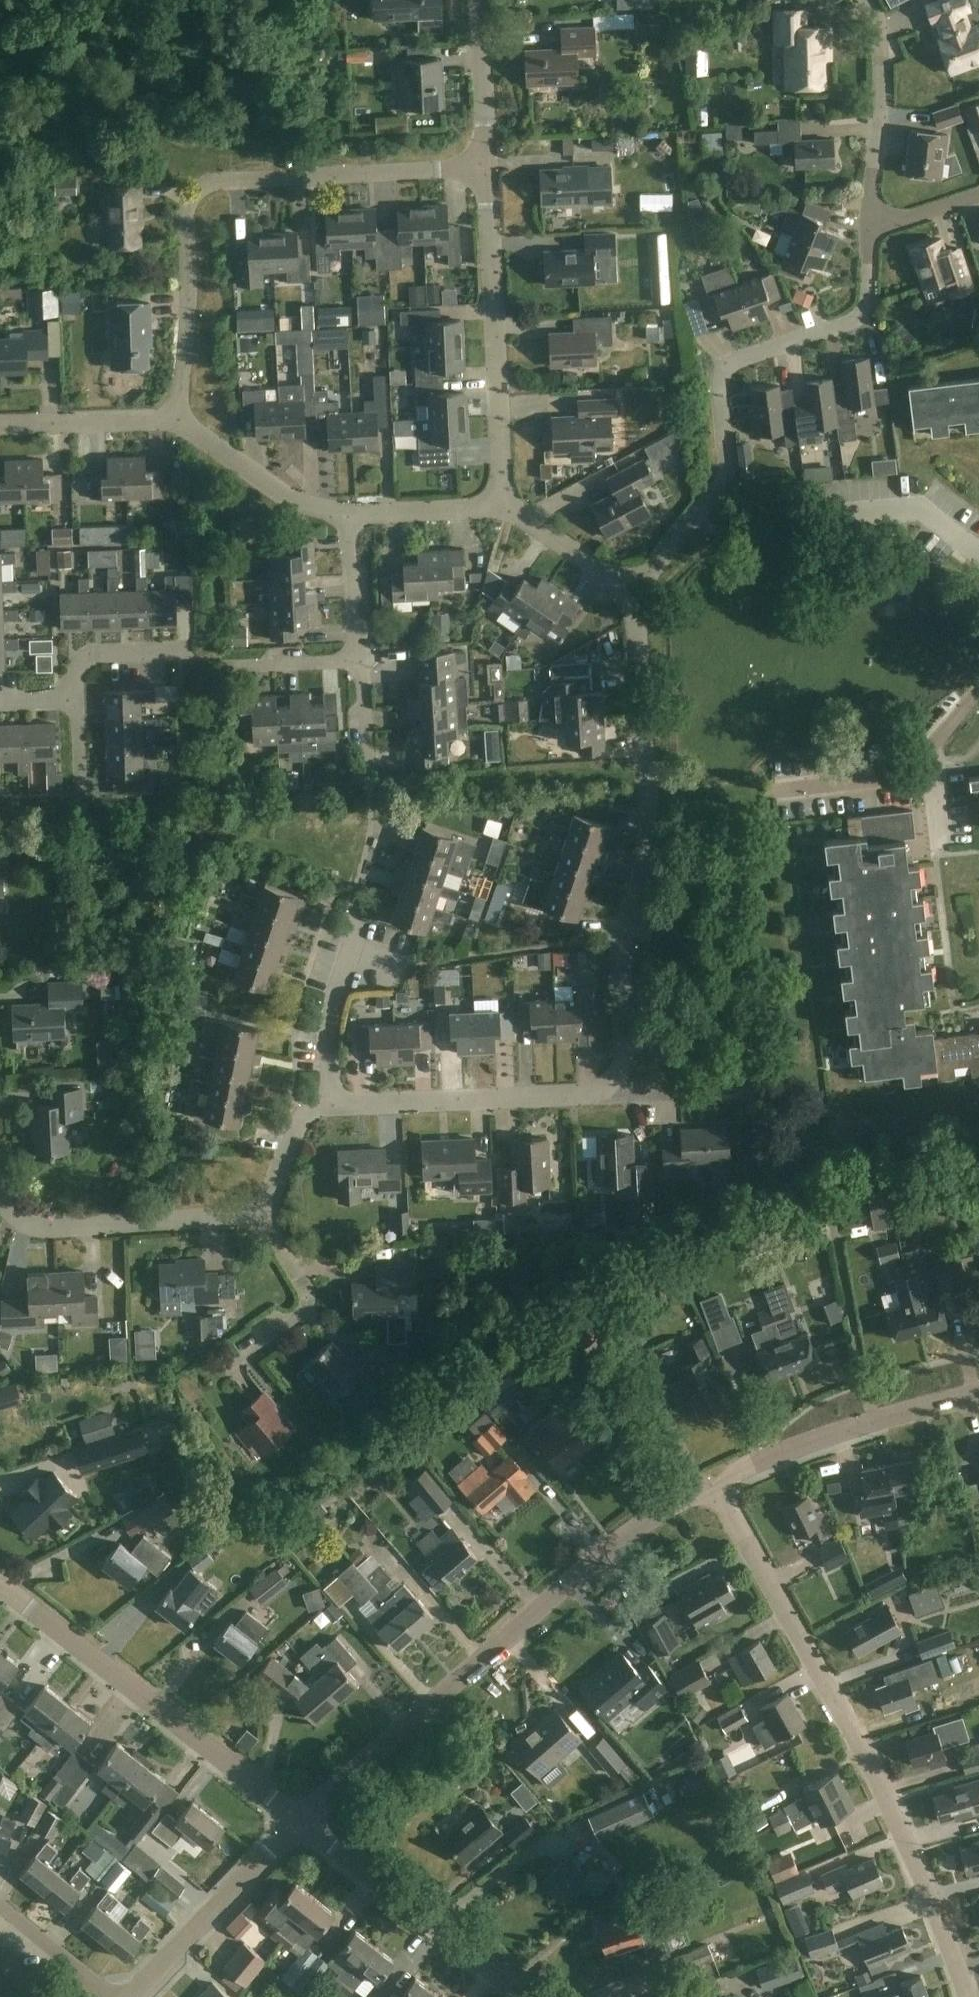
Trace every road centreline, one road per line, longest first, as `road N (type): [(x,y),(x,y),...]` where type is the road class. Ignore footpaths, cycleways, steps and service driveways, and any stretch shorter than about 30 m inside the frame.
road 1 (residential): [(719,1494),(847,1713),(922,1867),(971,1996)]
road 2 (residential): [(300,1821),(637,1526),(681,1500),(719,1494)]
road 3 (residential): [(178,424),(189,298),(185,215),(195,196),(215,184),(487,167)]
road 4 (residential): [(608,1097),(623,1055),(628,907),(649,848),(642,635),(633,595)]
road 5 (residential): [(633,595),(723,477),(719,388),(725,373),(863,311),(873,223)]
road 6 (residential): [(300,1821),(0,1589)]
road 7 (residential): [(503,507),(487,167)]
road 8 (residential): [(256,1221),(26,1225),(12,1212),(0,1172)]
road 9 (residential): [(528,1996),(300,1821)]
road 10 (residential): [(332,1104),(608,1097)]
road 11 (residential): [(875,1421),(824,1170)]
road 12 (residential): [(129,1996),(300,1821)]
road 13 (residential): [(775,792),(884,781),(939,745),(978,693)]
road 14 (residential): [(873,223),(880,50),(870,0)]
road 15 (residential): [(231,1369),(307,1306),(267,1225),(256,1221)]
road 16 (residential): [(351,516),(291,501),(178,424)]
road 17 (residential): [(332,1104),(329,1036),(360,927)]
road 18 (residential): [(178,424),(0,426)]
road 19 (residential): [(719,1494),(742,1468),(777,1451),(875,1421)]
road 20 (residential): [(487,167),(481,0)]
road 21 (residential): [(978,557),(913,509),(833,517)]
road 22 (residential): [(633,595),(503,507)]
road 23 (residential): [(503,507),(351,516)]
road 24 (residential): [(256,1221),(301,1119),(332,1104)]
road 25 (residential): [(361,661),(351,516)]
road 26 (residential): [(0,1907),(109,1996)]
road 27 (residential): [(78,699),(77,671),(92,655),(177,653)]
road 28 (residential): [(233,668),(361,661)]
road 29 (residential): [(733,1092),(608,1097)]

